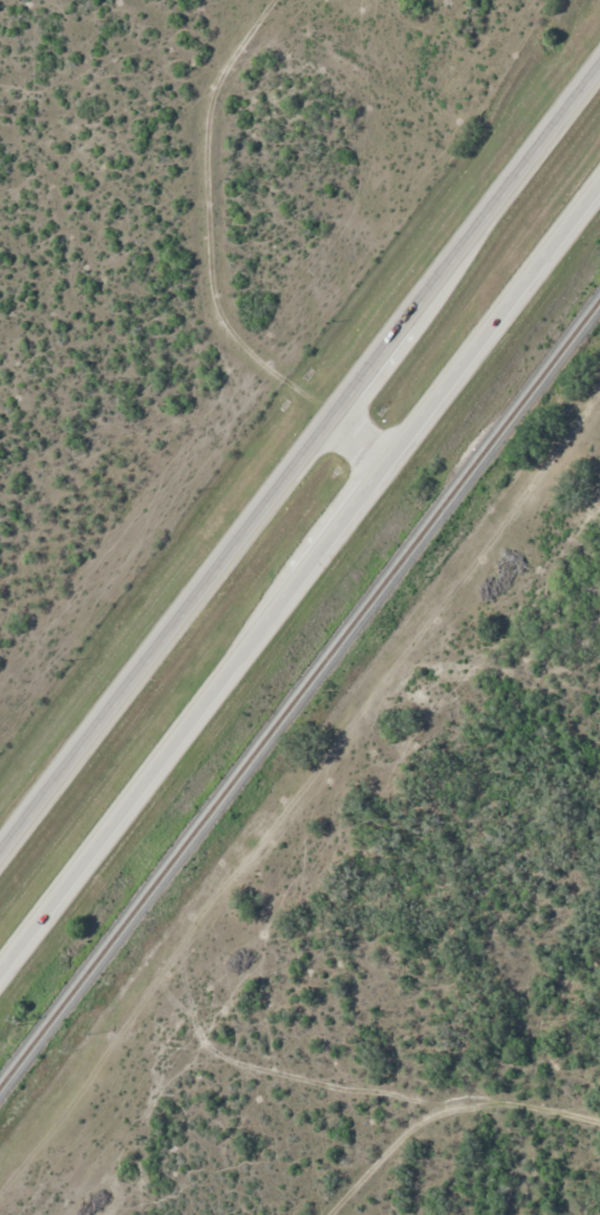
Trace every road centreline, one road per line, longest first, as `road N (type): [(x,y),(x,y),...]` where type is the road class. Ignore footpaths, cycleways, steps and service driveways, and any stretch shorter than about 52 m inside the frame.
road 1 (trunk): [(599,62),(0,847)]
road 2 (trunk): [(0,974),(599,192)]

